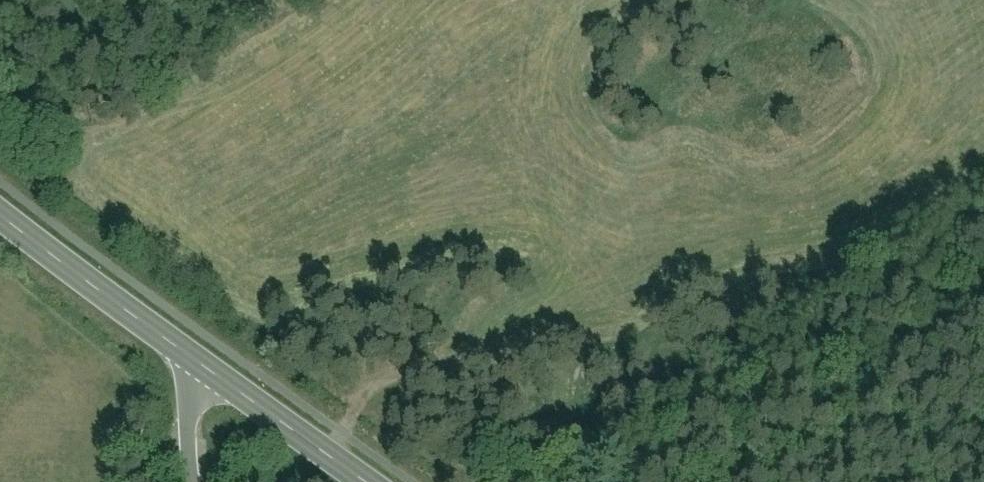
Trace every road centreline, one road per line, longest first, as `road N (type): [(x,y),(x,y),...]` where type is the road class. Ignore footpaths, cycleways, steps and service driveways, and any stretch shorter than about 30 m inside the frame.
road 1 (primary): [(386,481),(0,211)]

